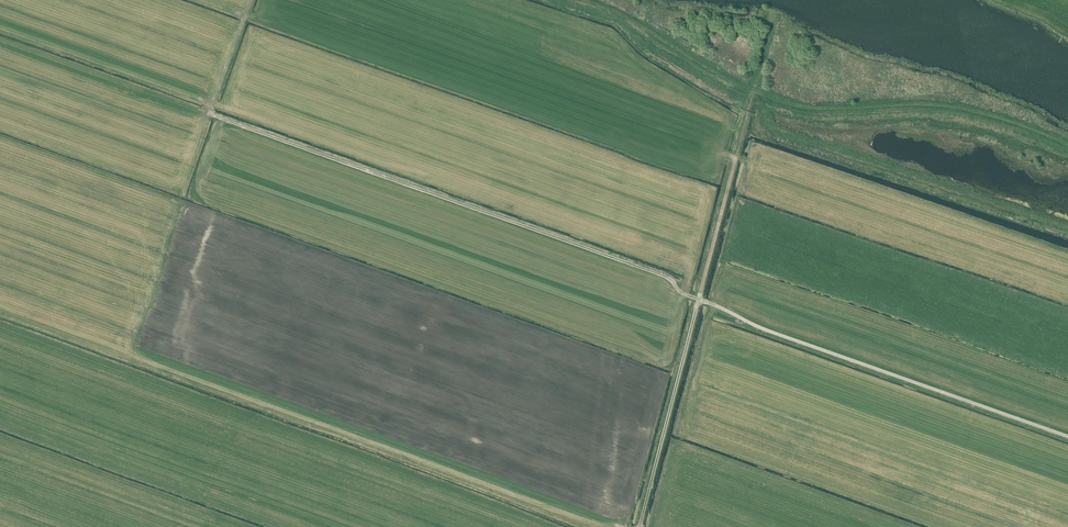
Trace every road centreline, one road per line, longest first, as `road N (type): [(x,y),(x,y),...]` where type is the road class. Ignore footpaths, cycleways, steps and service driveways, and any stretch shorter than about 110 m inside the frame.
road 1 (track): [(643,526),(756,93)]

